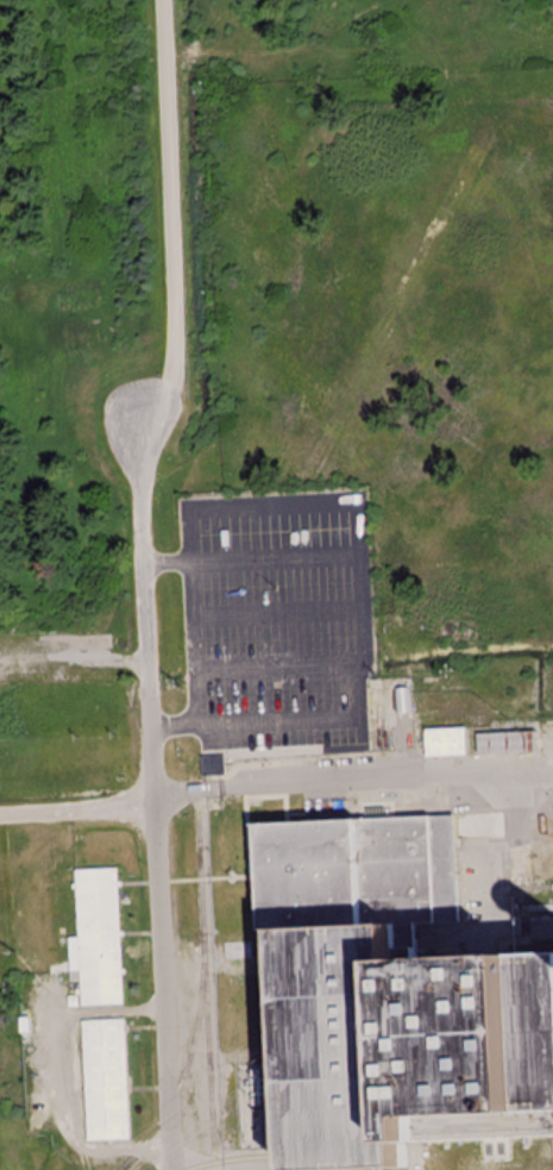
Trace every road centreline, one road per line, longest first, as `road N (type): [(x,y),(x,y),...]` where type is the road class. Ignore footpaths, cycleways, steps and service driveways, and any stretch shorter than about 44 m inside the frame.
road 1 (residential): [(170,1169),(140,477),(171,388)]
road 2 (residential): [(171,388),(176,225),(167,0)]

